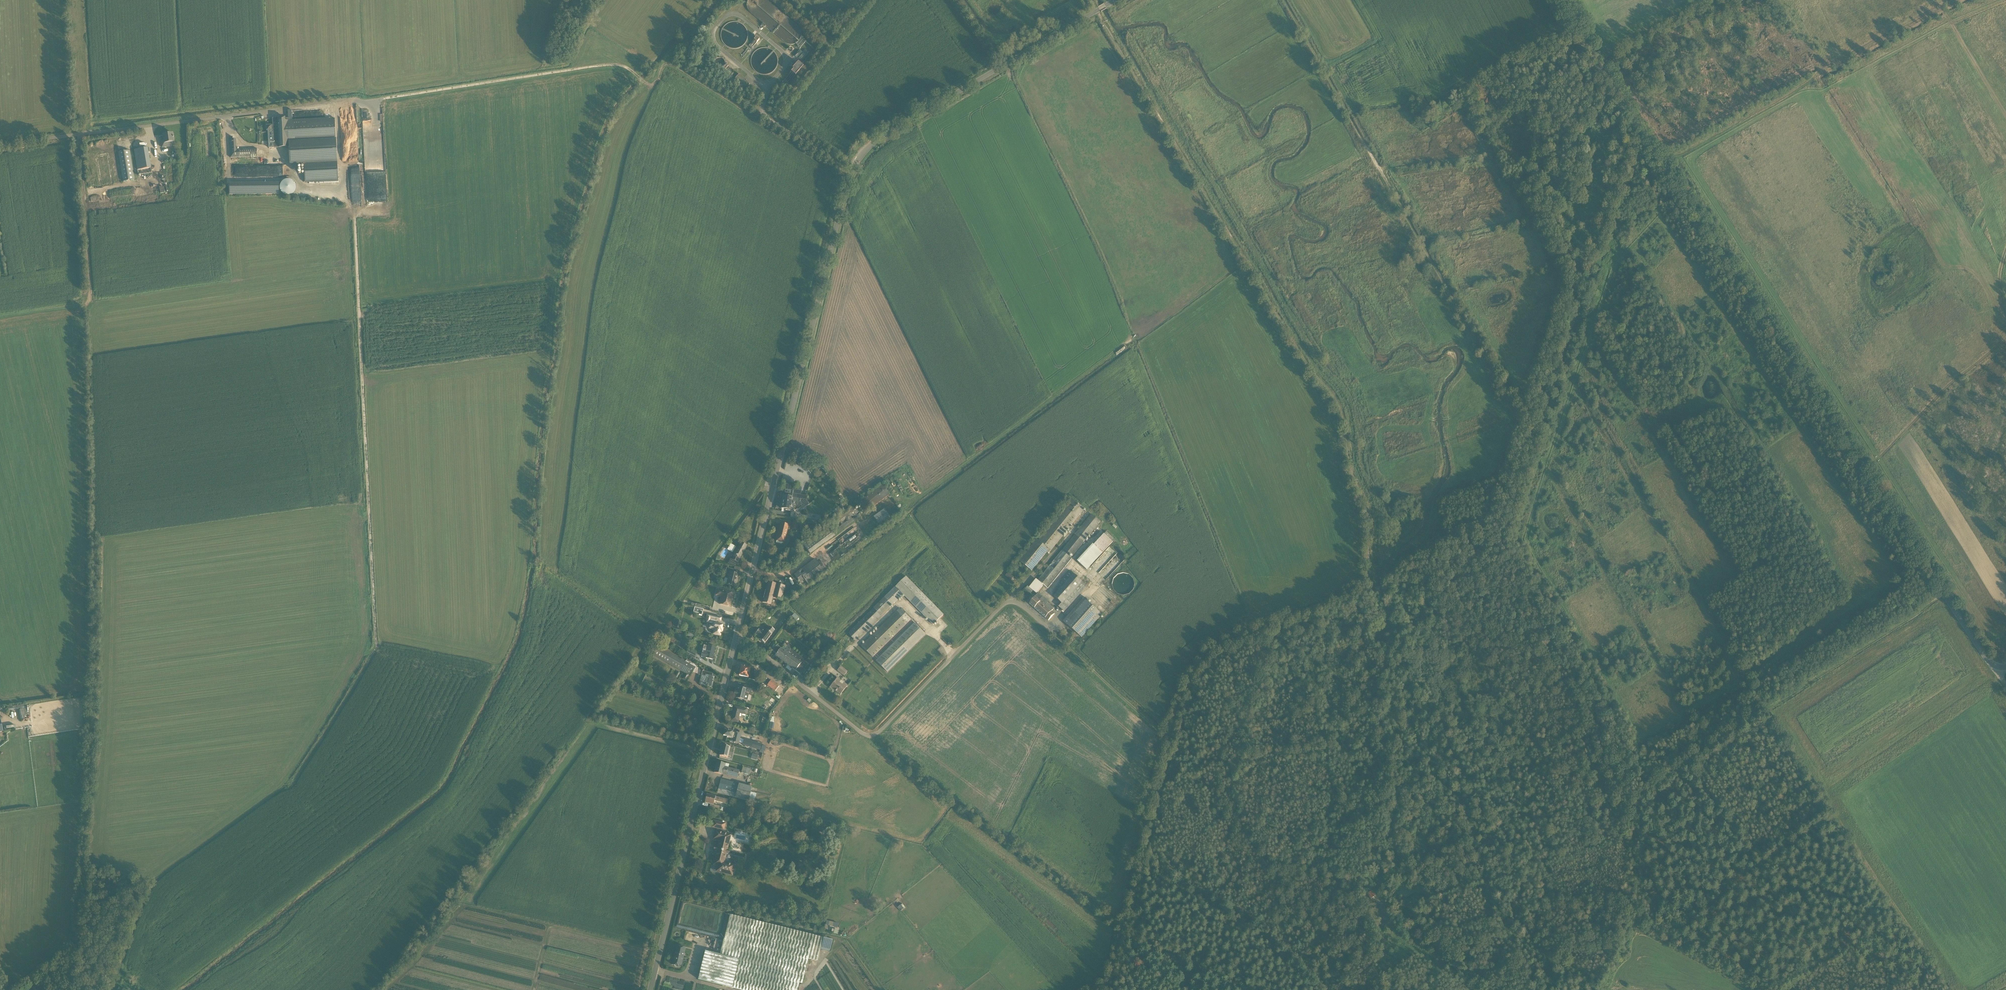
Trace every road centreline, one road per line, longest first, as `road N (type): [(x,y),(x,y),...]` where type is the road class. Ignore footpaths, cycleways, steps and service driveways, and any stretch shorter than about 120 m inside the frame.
road 1 (unclassified): [(1563,0),(1988,661),(2005,667)]
road 2 (unclassified): [(1115,0),(882,137),(852,167),(736,639)]
road 3 (track): [(1372,590),(1369,511),(1350,470),(1343,409),(1309,369),(1096,12)]
road 4 (track): [(1636,136),(1493,563),(1469,578),(1408,584)]
road 5 (unclassified): [(736,639),(869,736),(1007,603),(1055,636)]
road 6 (track): [(1372,590),(1213,653),(1177,709),(1138,853)]
road 7 (unclassified): [(736,639),(650,989)]
road 8 (track): [(1660,159),(1681,156),(1955,0)]
road 9 (track): [(1950,989),(1767,712)]
road 10 (track): [(1408,584),(1489,622),(1576,682),(1627,804)]
road 11 (unclassified): [(0,146),(292,107)]
road 12 (track): [(1627,804),(1635,844),(1630,909),(1766,989)]
road 13 (track): [(1767,712),(1944,593)]
road 14 (track): [(1432,895),(1486,881),(1506,929),(1591,989)]
road 15 (track): [(2005,335),(1865,473)]
road 16 (track): [(774,483),(656,632)]
road 17 (track): [(1055,636),(1168,738)]
road 18 (track): [(1122,933),(1252,989)]

